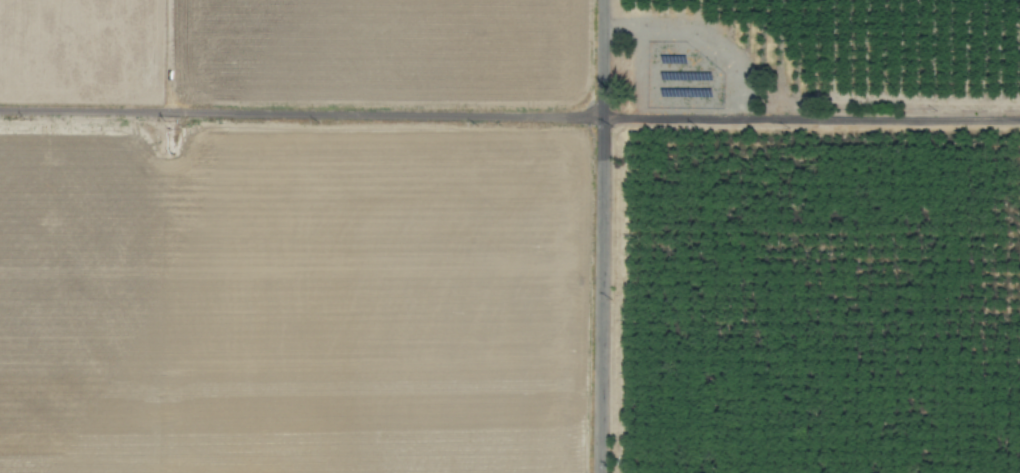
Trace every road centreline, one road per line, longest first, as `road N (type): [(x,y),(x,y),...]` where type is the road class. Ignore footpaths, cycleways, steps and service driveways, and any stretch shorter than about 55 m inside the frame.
road 1 (residential): [(0,110),(596,114)]
road 2 (residential): [(596,114),(1019,117)]
road 3 (track): [(163,111),(160,472)]
road 4 (residential): [(593,472),(596,114)]

